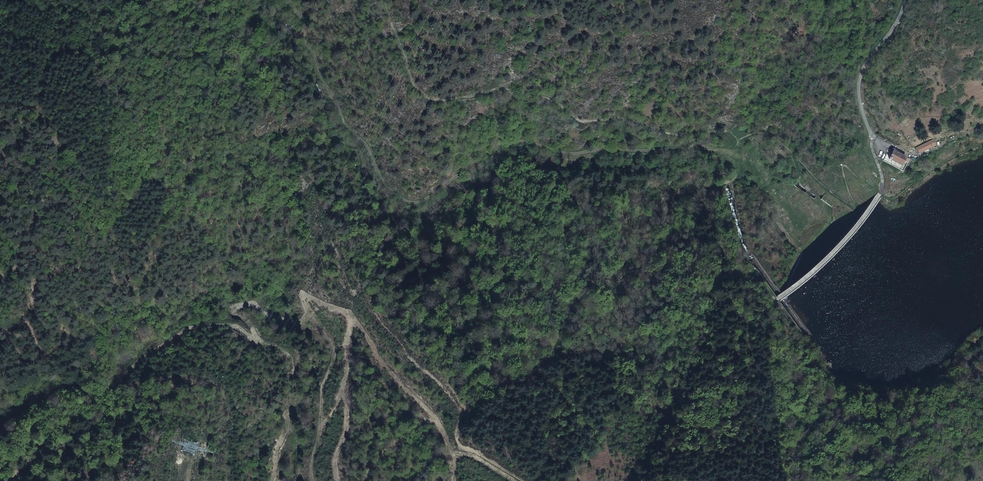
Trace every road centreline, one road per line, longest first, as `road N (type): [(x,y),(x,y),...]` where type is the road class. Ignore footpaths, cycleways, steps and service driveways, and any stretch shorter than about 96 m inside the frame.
road 1 (track): [(0,113),(40,114),(54,166),(12,282),(0,286)]
road 2 (residential): [(902,0),(860,85),(881,193)]

